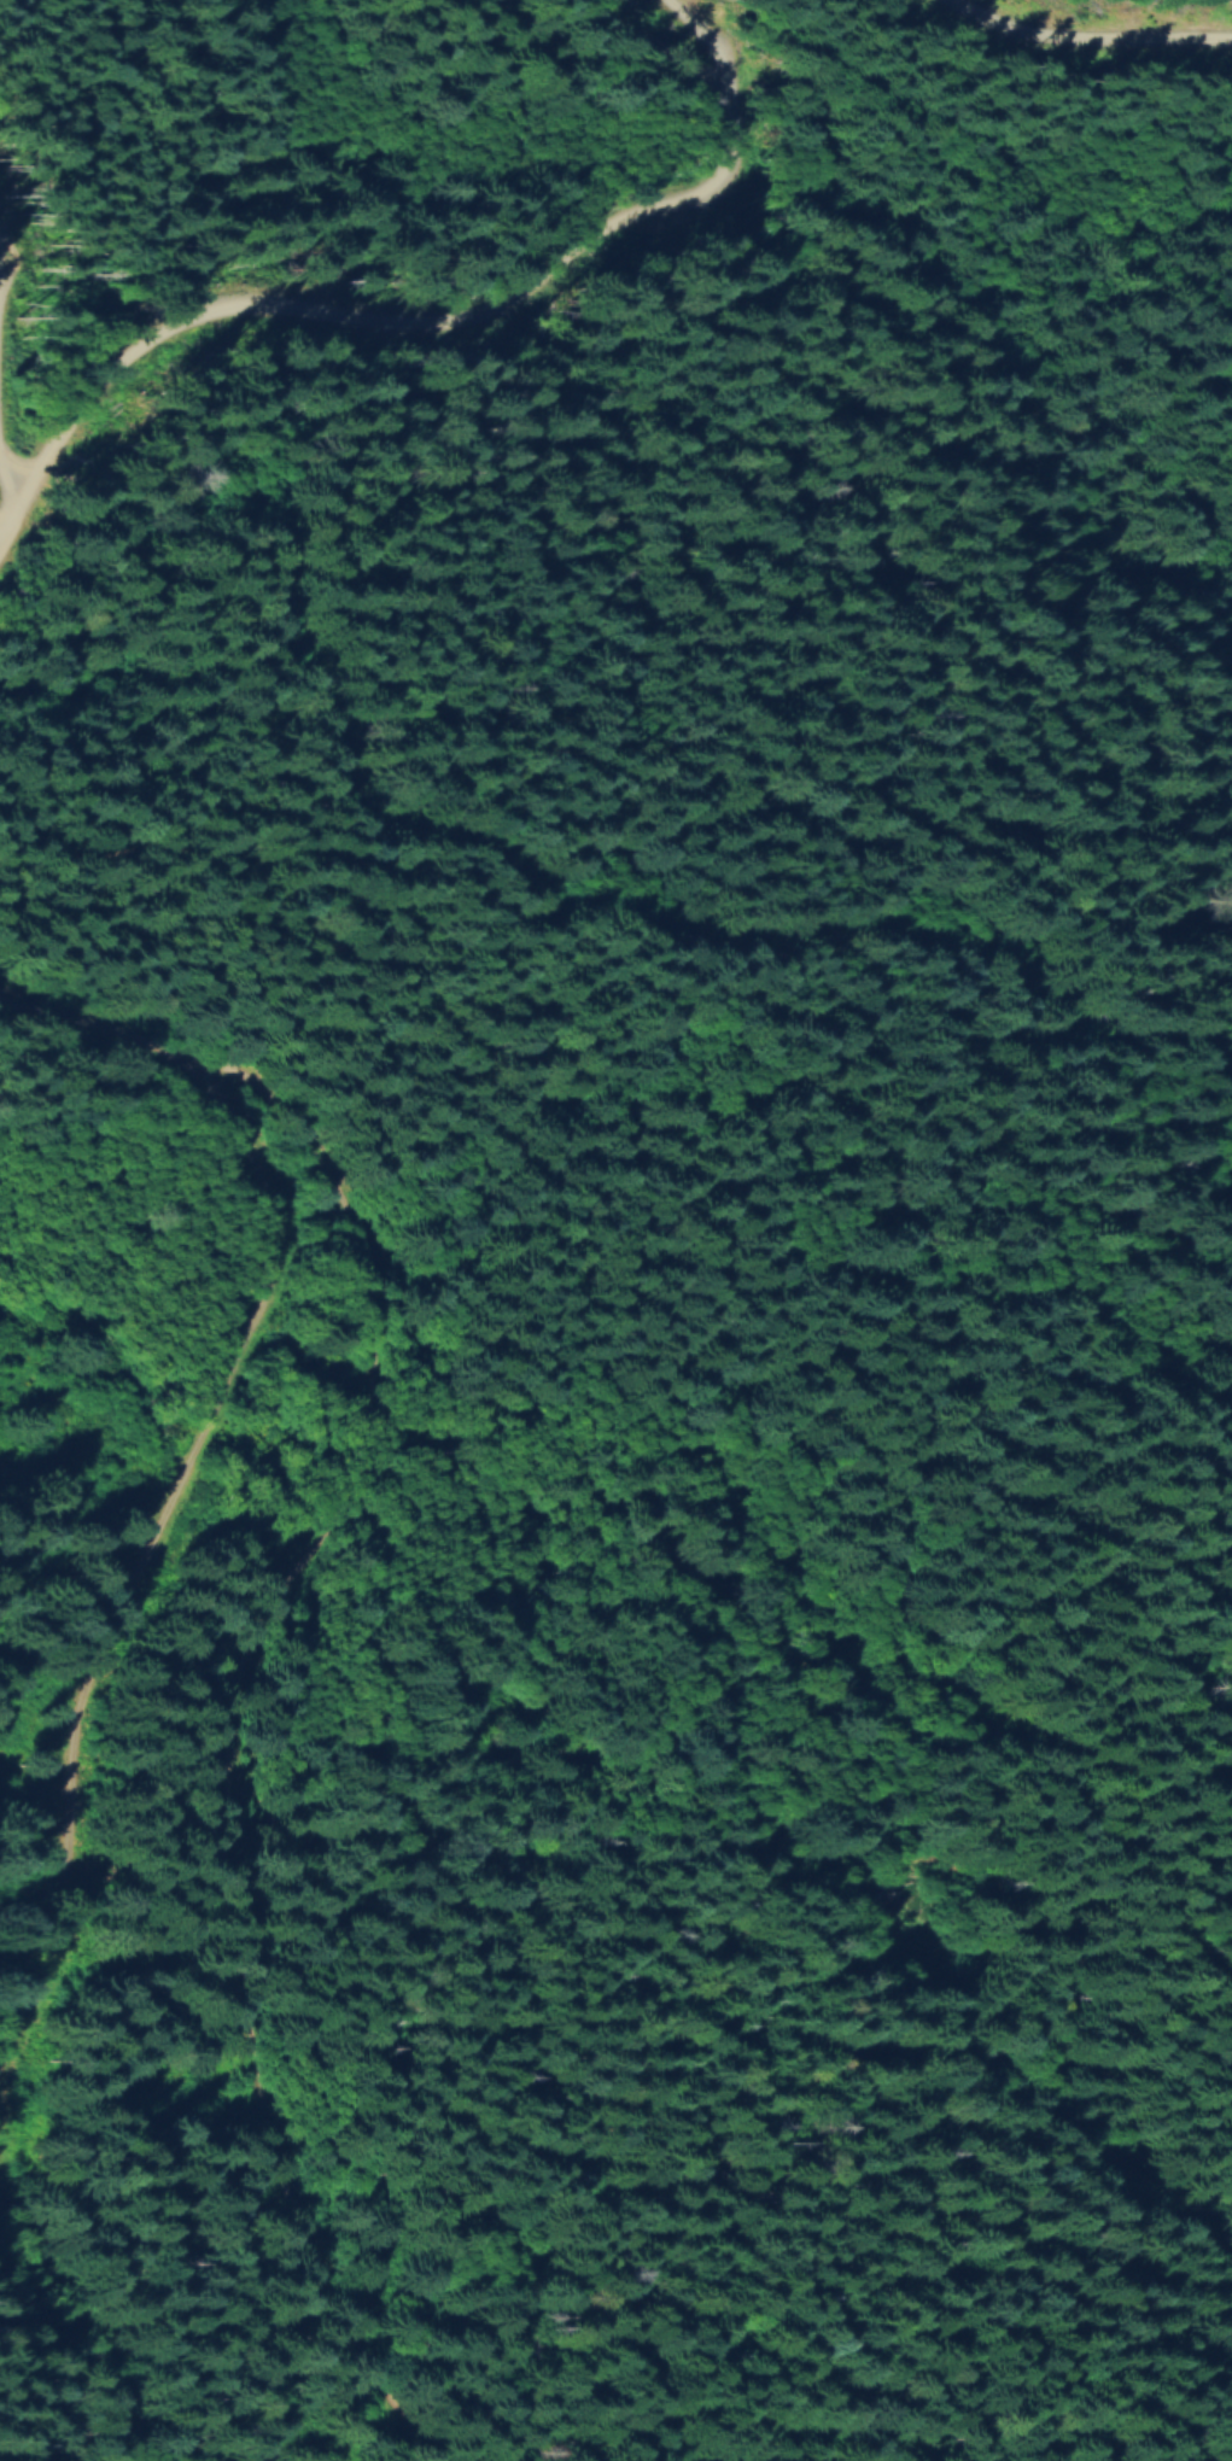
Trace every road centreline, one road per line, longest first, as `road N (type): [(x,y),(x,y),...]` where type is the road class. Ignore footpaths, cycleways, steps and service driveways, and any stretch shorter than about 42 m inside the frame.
road 1 (residential): [(0,2207),(12,2182),(30,2011),(89,1683),(280,1297),(279,1148),(185,1053),(0,995)]
road 2 (residential): [(11,527),(194,341),(356,291),(542,308),(594,227),(586,103),(533,0)]
road 3 (track): [(1231,216),(1045,146),(787,0)]

